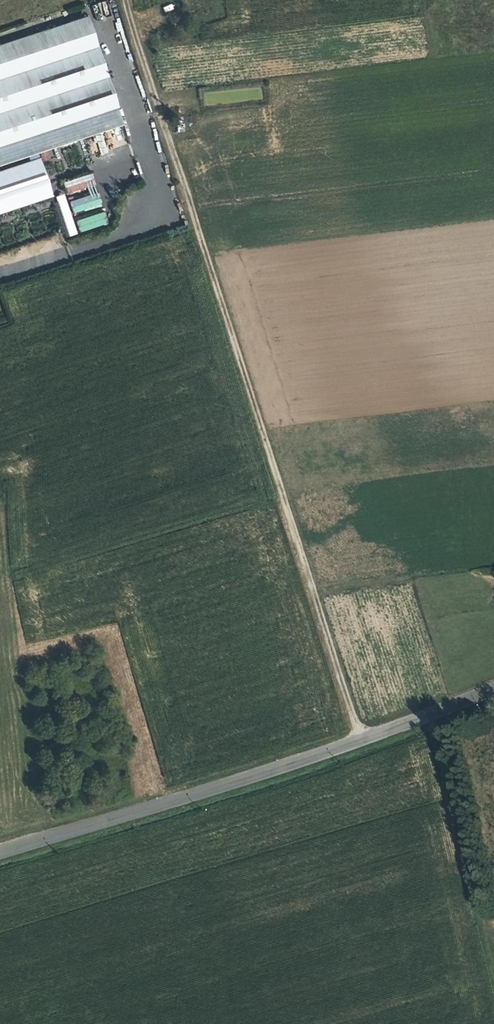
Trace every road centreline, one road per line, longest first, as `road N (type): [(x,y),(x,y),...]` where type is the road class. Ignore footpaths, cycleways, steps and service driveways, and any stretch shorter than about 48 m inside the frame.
road 1 (track): [(365,740),(346,713),(126,0)]
road 2 (residential): [(0,852),(365,740),(493,689)]

